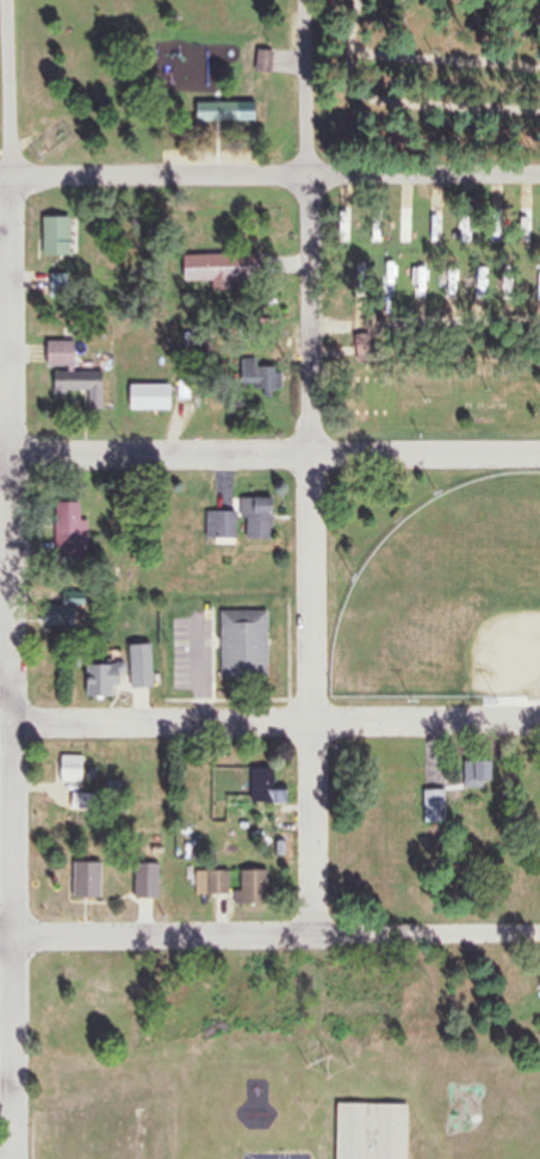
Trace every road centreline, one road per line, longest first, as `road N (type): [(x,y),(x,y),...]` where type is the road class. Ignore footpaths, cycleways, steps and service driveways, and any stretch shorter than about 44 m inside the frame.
road 1 (residential): [(12,1158),(12,178)]
road 2 (residential): [(312,936),(311,174)]
road 3 (residential): [(0,940),(539,936)]
road 4 (residential): [(539,458),(0,457)]
road 5 (residential): [(539,727),(12,723)]
road 6 (residential): [(539,176),(12,178)]
road 7 (residential): [(12,178),(7,0)]
road 8 (residential): [(311,174),(312,0)]

